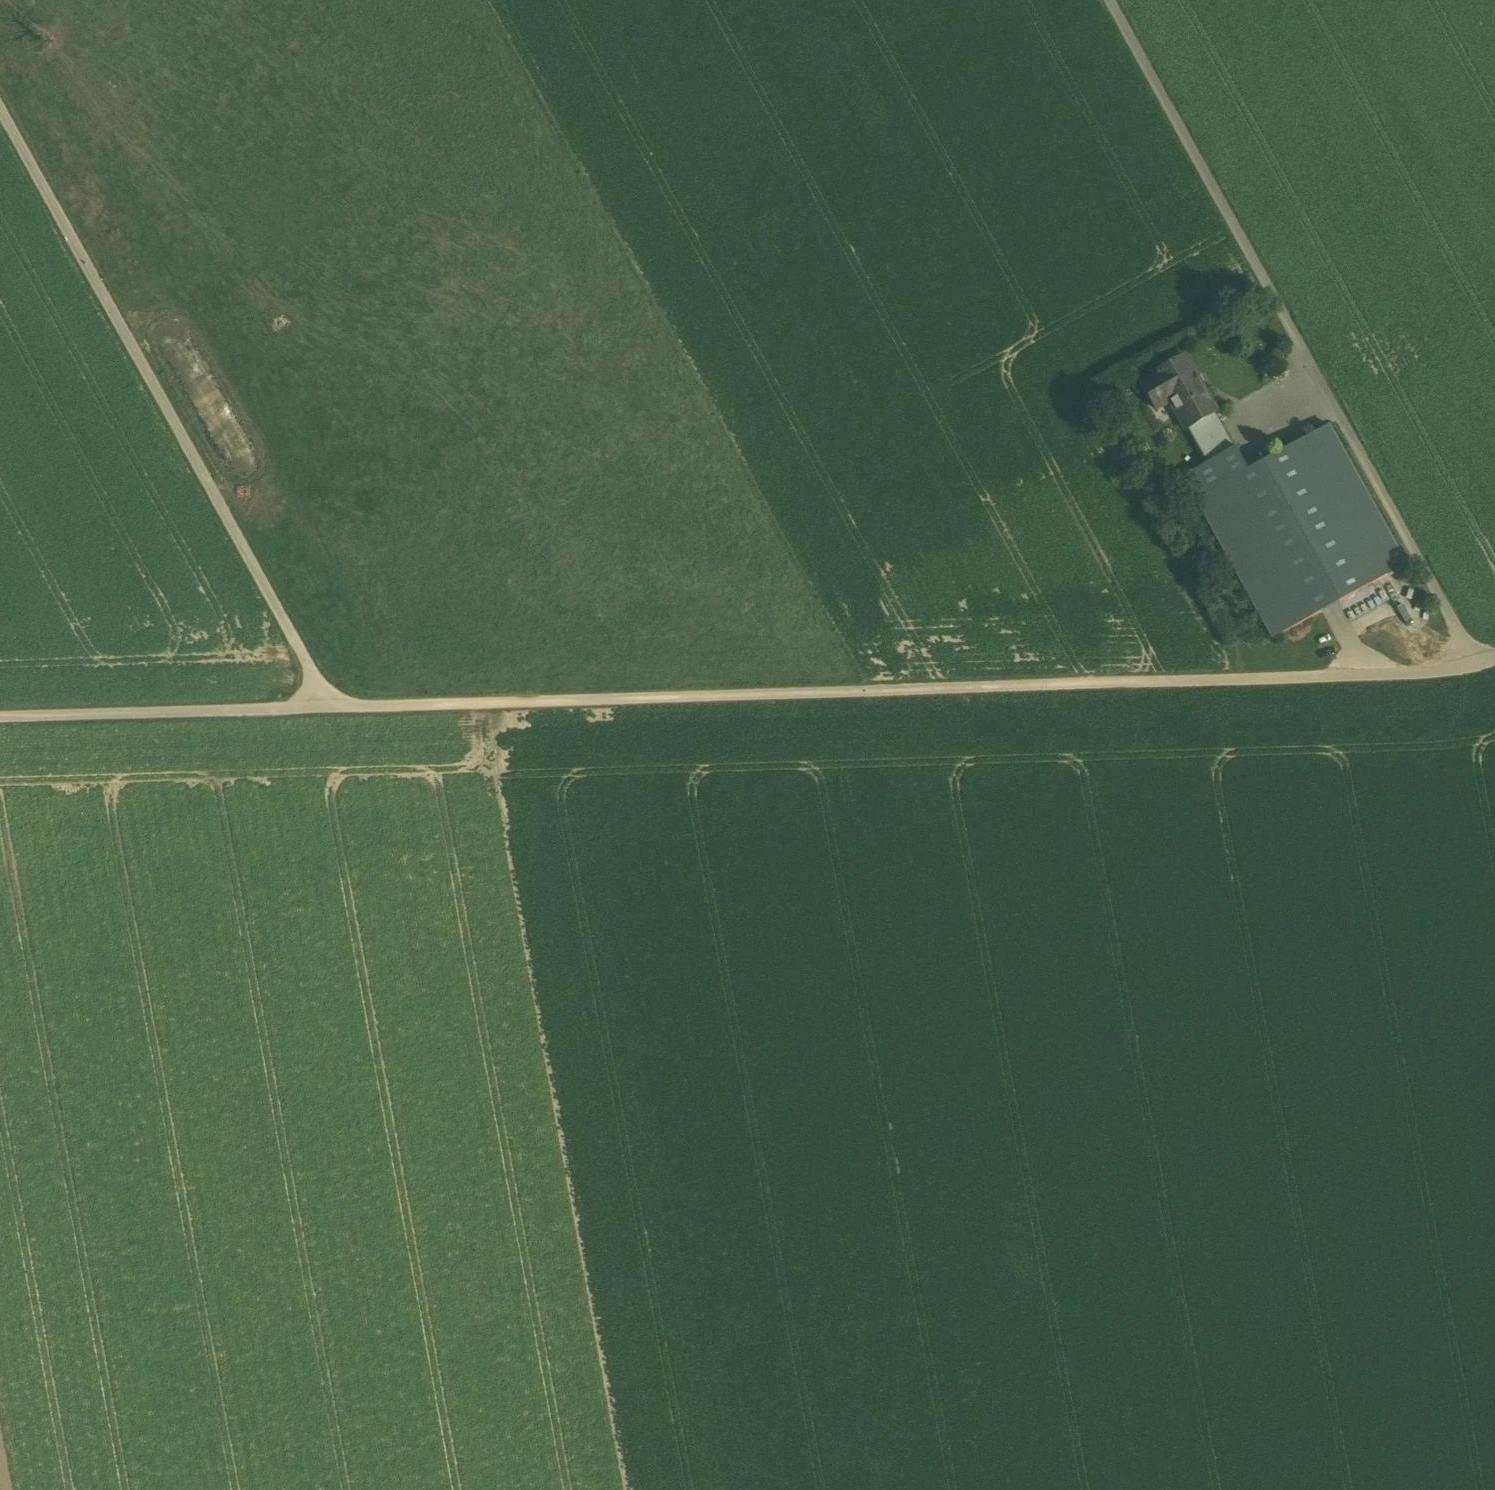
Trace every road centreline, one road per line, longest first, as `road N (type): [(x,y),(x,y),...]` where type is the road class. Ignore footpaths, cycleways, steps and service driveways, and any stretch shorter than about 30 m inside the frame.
road 1 (unclassified): [(0,716),(1474,665)]
road 2 (unclassified): [(1109,0),(1474,665)]

